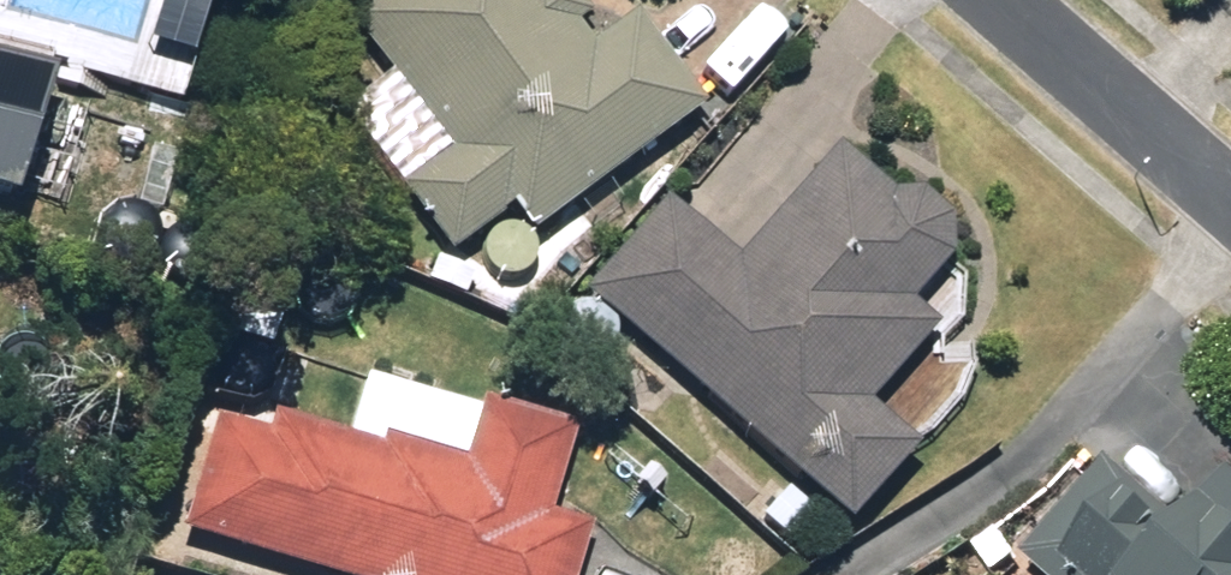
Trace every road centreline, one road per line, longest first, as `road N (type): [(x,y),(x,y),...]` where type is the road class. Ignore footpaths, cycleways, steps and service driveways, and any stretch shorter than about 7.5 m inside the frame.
road 1 (residential): [(1230,198),(1011,0)]

